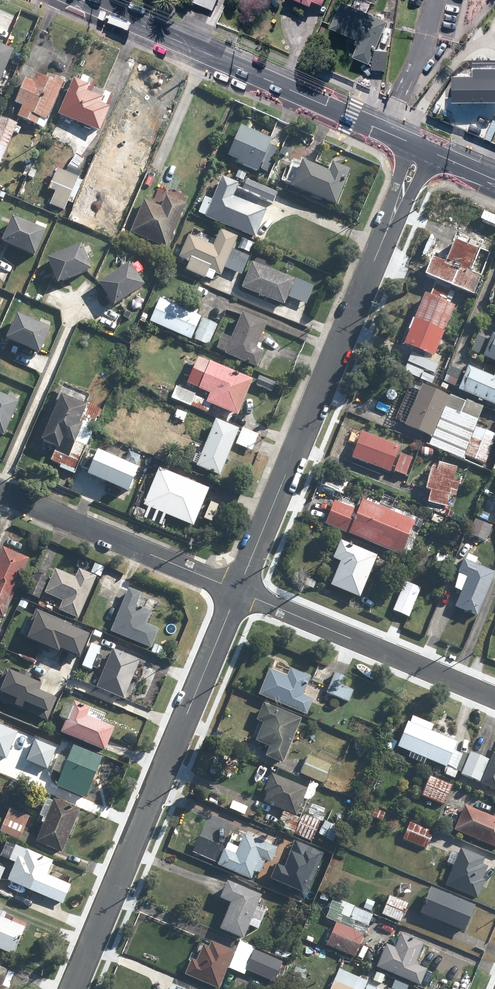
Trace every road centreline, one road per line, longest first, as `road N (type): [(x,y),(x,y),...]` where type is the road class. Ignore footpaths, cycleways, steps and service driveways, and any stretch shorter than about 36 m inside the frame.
road 1 (residential): [(238,591),(421,148)]
road 2 (residential): [(72,988),(238,591)]
road 3 (tertiary): [(84,0),(421,148)]
road 4 (residential): [(238,591),(494,697)]
road 5 (residential): [(0,489),(238,591)]

